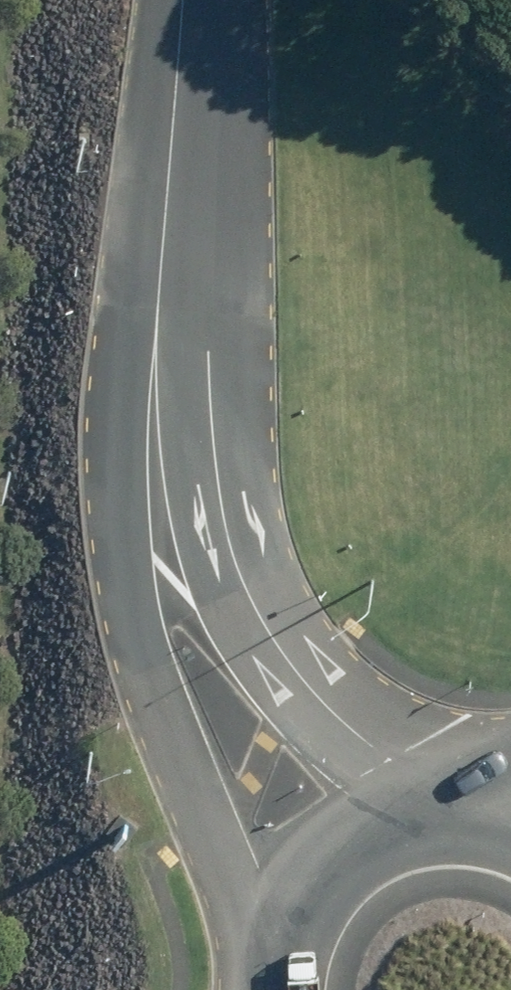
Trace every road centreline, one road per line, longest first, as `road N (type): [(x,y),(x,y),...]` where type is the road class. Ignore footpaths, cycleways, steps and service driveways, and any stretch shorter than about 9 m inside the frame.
road 1 (unclassified): [(279,943),(182,767),(132,622),(123,515),(155,376)]
road 2 (unclassified): [(155,376),(269,633),(345,723),(467,816)]
road 3 (unclassified): [(155,376),(187,0)]
road 4 (secondary): [(279,943),(313,880),(356,842),(409,820),(467,816)]

